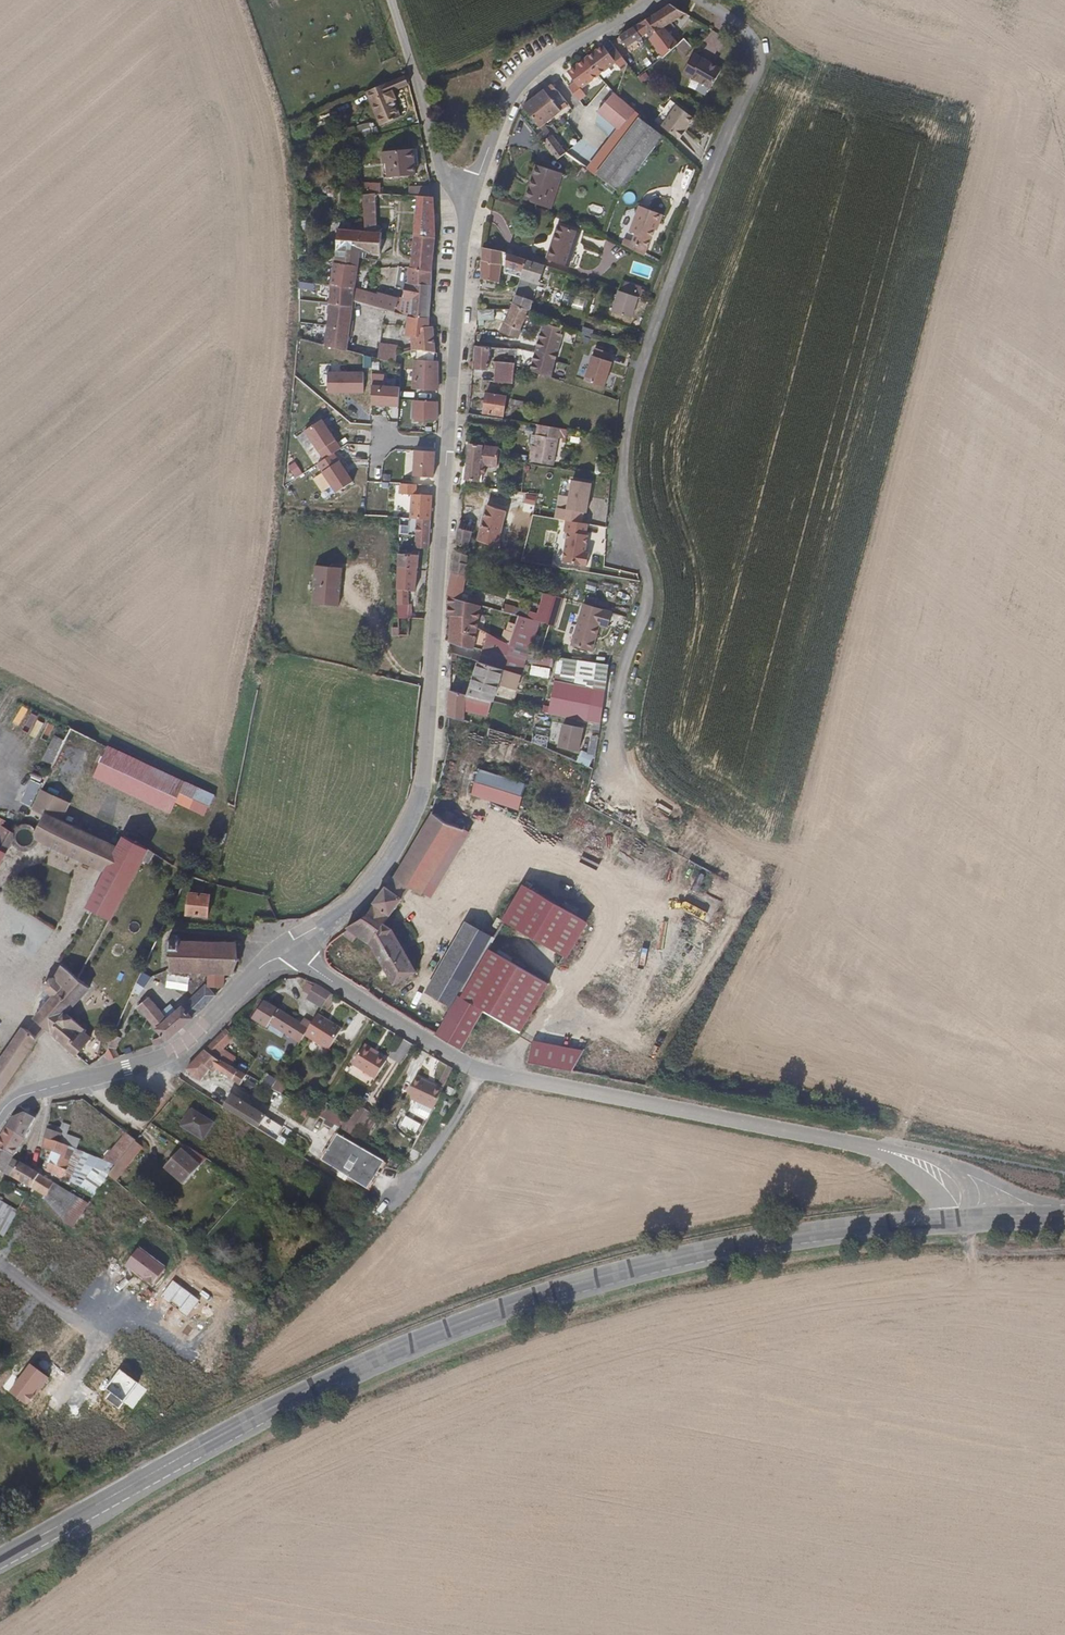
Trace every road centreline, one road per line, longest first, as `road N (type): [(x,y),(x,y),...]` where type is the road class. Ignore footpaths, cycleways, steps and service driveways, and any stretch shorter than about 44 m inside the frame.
road 1 (tertiary): [(944,1219),(745,1243),(503,1307),(318,1385),(0,1559)]
road 2 (residential): [(704,0),(751,38),(757,52),(651,334),(630,412),(620,518),(648,599),(618,721),(619,780),(628,793)]
road 3 (residential): [(294,946),(385,867),(424,792),(447,442)]
road 4 (residential): [(480,1072),(867,1147)]
road 5 (residential): [(0,1114),(29,1093),(170,1055),(294,946)]
road 6 (residential): [(464,213),(480,159),(520,82),(653,0)]
road 7 (residential): [(447,442),(464,213)]
road 8 (residential): [(294,946),(403,1027),(480,1072)]
road 9 (residential): [(480,1072),(387,1210)]
road 10 (residential): [(464,213),(415,74)]
road 11 (residential): [(1064,1209),(939,1159)]

